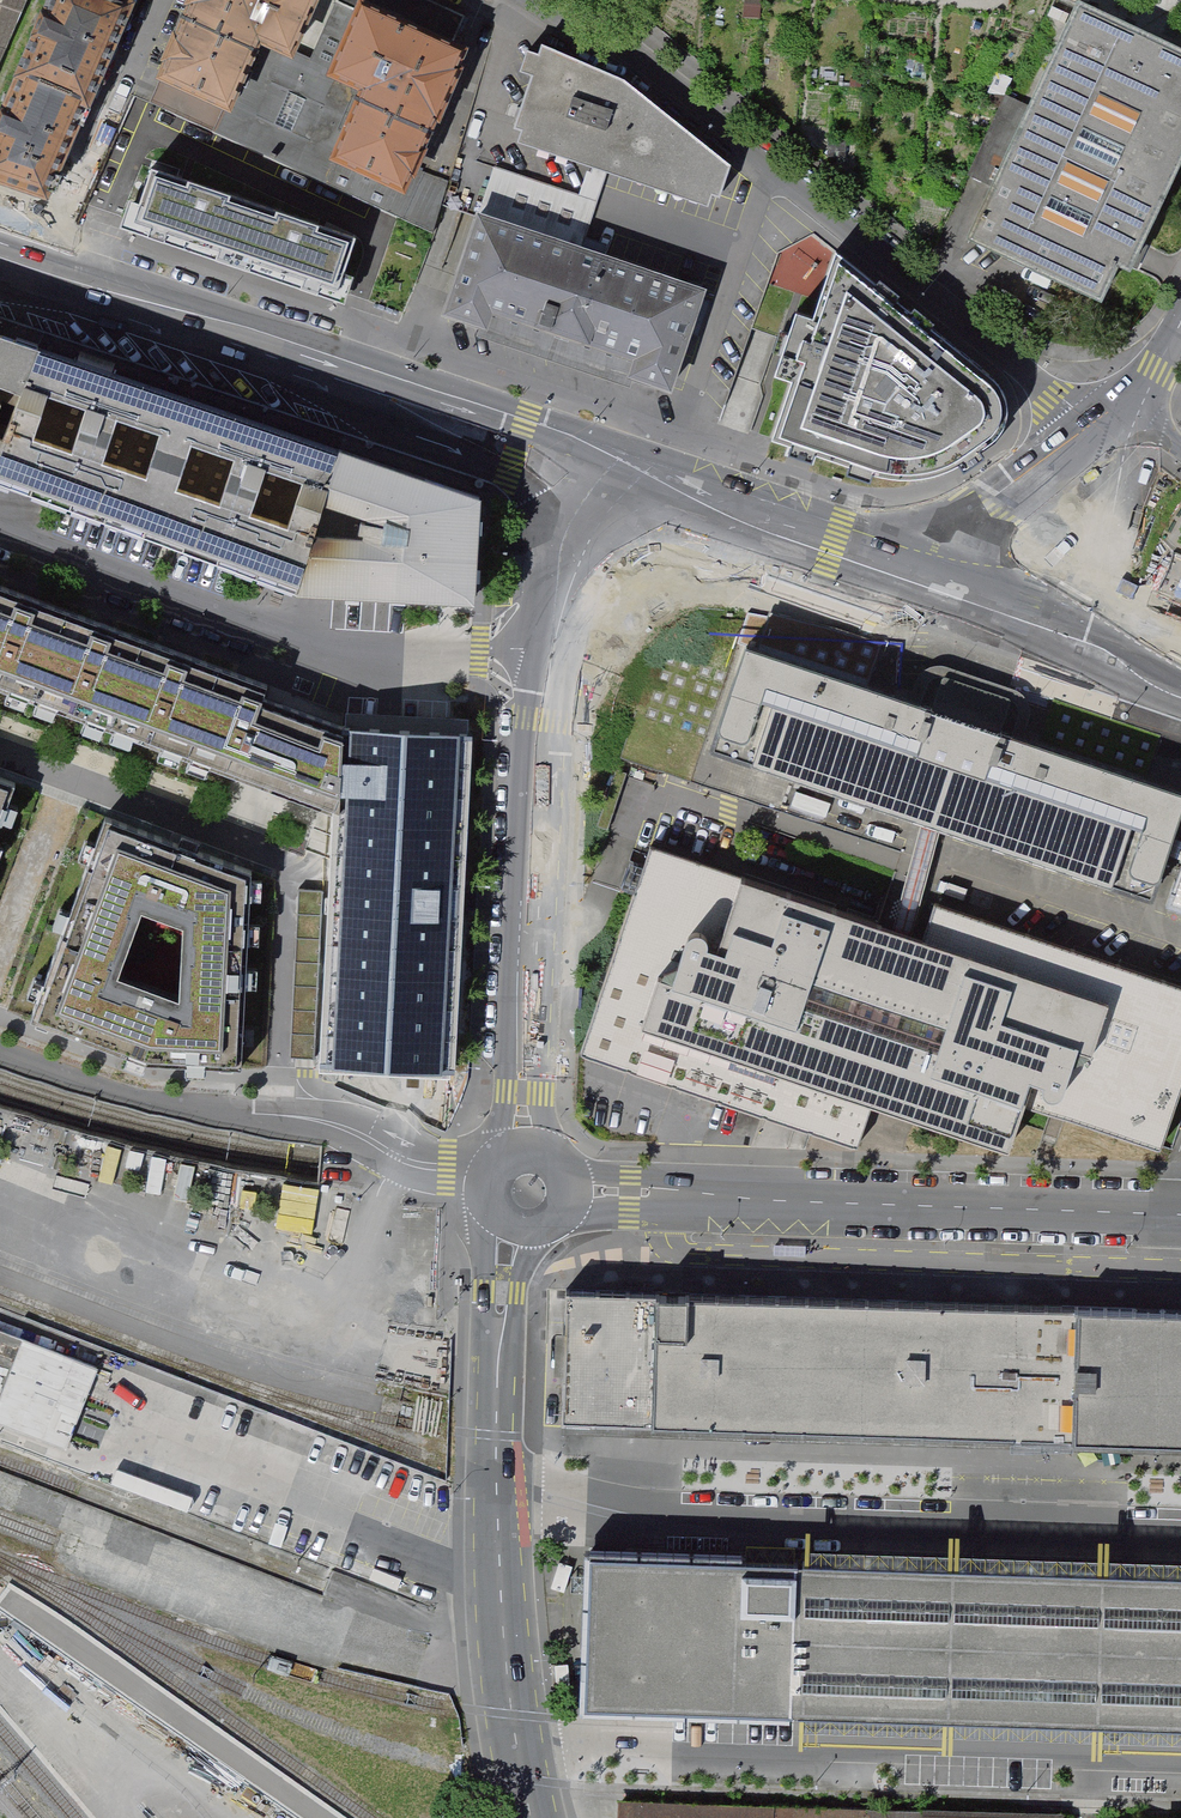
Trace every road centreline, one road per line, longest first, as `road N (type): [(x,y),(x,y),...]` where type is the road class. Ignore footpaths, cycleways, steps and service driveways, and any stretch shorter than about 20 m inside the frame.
road 1 (residential): [(1112,414),(1066,405),(629,51),(544,0)]
road 2 (residential): [(1180,1527),(684,1512),(500,1470)]
road 3 (residential): [(519,1751),(856,1763),(898,1743),(1180,1762)]
road 4 (secondary): [(626,435),(433,358),(0,217)]
road 5 (secondary): [(0,297),(480,460),(606,493)]
road 6 (tertiary): [(1180,1215),(569,1194)]
road 7 (residential): [(0,533),(313,652),(551,656)]
road 8 (secondary): [(551,656),(540,721),(529,1150)]
road 9 (tertiary): [(953,551),(626,435)]
road 10 (tertiary): [(606,493),(910,594)]
road 11 (tertiary): [(910,594),(1180,697)]
road 12 (secondary): [(500,1470),(519,1751)]
road 13 (tertiary): [(1180,637),(953,551)]
road 14 (secondary): [(519,1232),(503,1293),(500,1470)]
road 15 (tertiary): [(1112,414),(953,551)]
road 16 (secondary): [(606,493),(551,656)]
road 17 (secondary): [(529,1150),(496,1165),(486,1190),(495,1217),(519,1232)]

